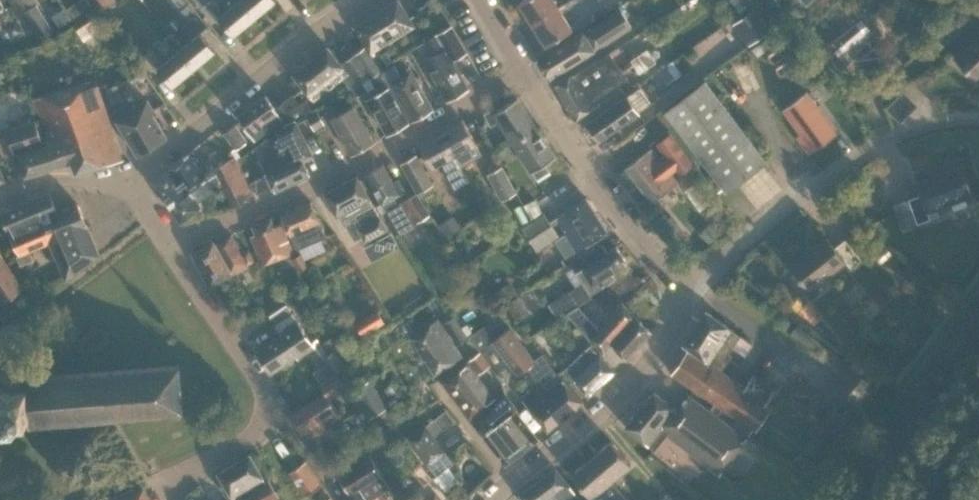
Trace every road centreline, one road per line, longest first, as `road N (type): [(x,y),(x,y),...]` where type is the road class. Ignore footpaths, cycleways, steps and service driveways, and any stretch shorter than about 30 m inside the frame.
road 1 (residential): [(169,240),(225,225),(365,158),(522,71)]
road 2 (residential): [(679,285),(870,150),(909,129),(978,116)]
road 3 (residential): [(509,480),(444,399),(330,472),(320,470),(274,404)]
road 4 (residential): [(126,182),(361,0)]
road 5 (tertiary): [(509,480),(665,341),(679,285)]
road 6 (tertiary): [(679,285),(522,71)]
road 7 (residential): [(274,404),(169,240)]
road 8 (residential): [(166,499),(165,489),(245,440),(274,404)]
road 9 (residential): [(0,197),(65,178),(126,182)]

